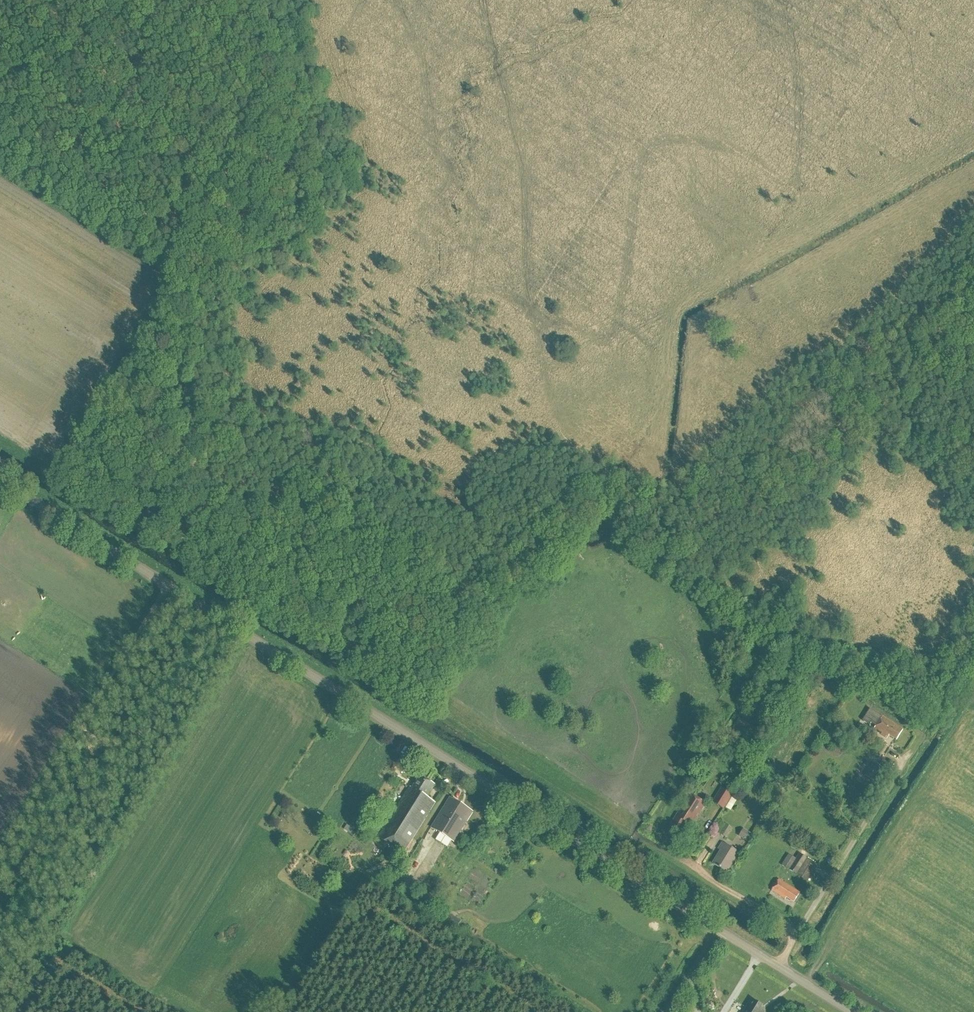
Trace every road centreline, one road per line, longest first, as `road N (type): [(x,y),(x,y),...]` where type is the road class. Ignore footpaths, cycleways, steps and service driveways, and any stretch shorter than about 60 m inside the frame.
road 1 (unclassified): [(0,481),(849,1011)]
road 2 (track): [(796,933),(909,749)]
road 3 (track): [(777,967),(796,933),(665,853)]

